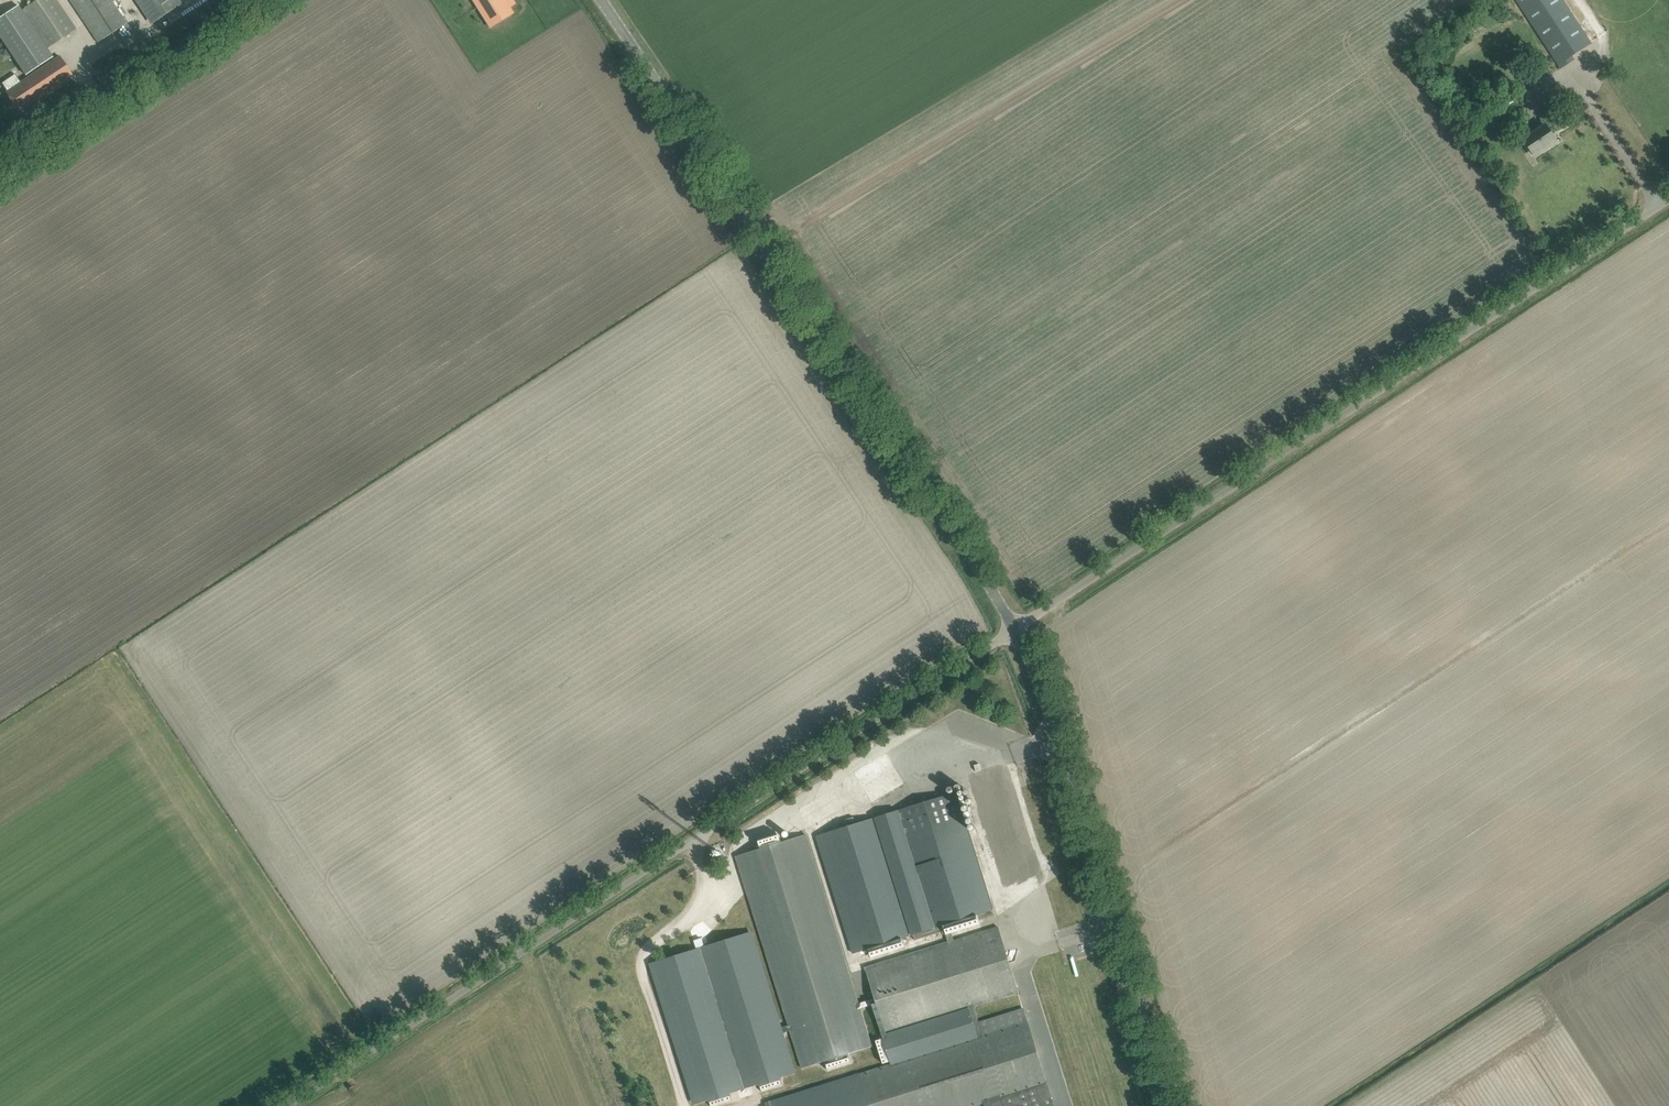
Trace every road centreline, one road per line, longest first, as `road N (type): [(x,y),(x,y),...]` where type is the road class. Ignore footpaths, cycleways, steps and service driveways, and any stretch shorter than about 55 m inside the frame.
road 1 (unclassified): [(288,1105),(1014,630)]
road 2 (unclassified): [(1014,630),(1668,198)]
road 3 (tertiary): [(1014,630),(991,582),(604,0)]
road 4 (tertiary): [(1173,1105),(1065,740),(1014,630)]
road 5 (unclassified): [(0,175),(266,0)]

